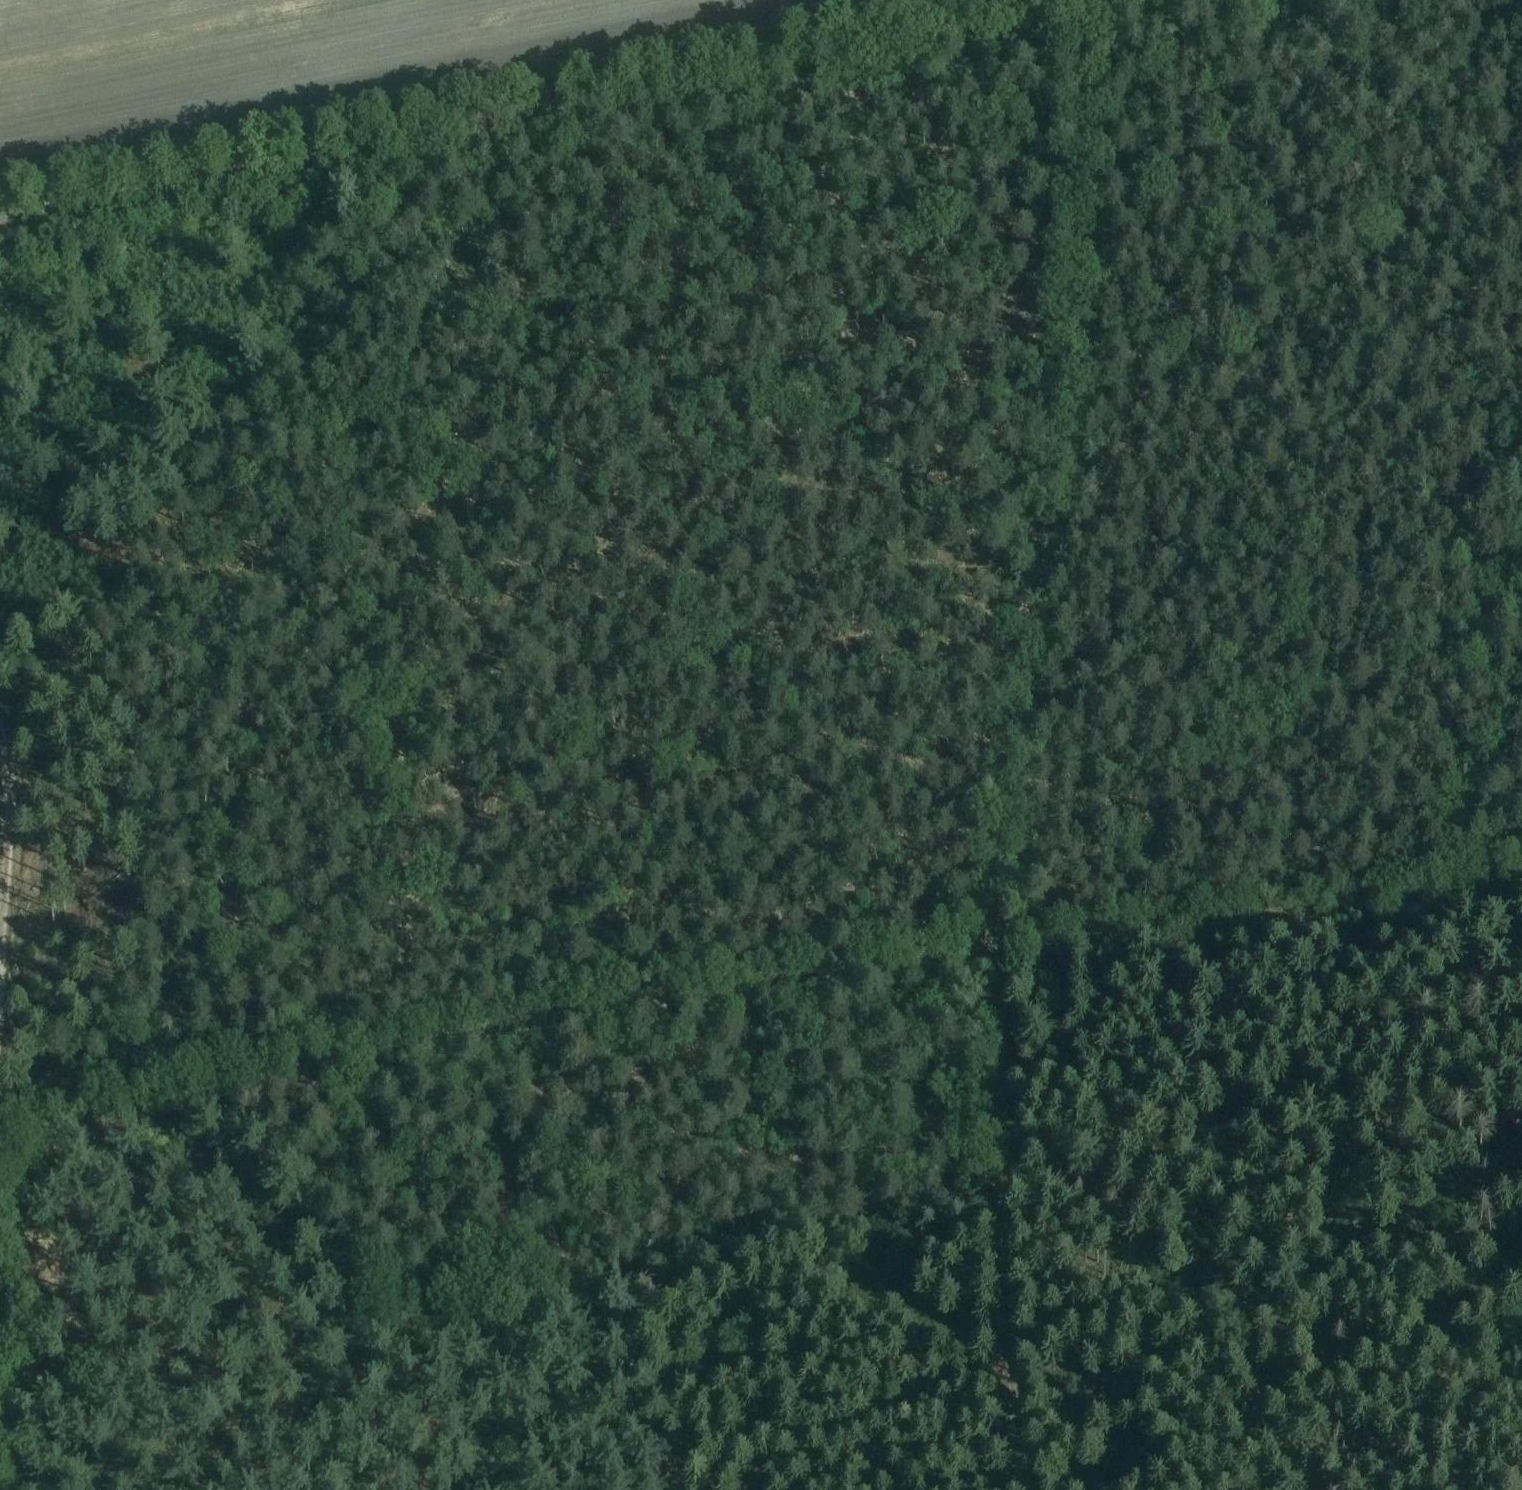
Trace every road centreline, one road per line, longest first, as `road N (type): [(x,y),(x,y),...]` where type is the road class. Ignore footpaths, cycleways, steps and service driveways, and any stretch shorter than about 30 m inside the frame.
road 1 (track): [(0,1134),(624,1005),(1521,877)]
road 2 (track): [(0,221),(1091,0)]
road 3 (track): [(0,931),(9,743),(0,727)]

